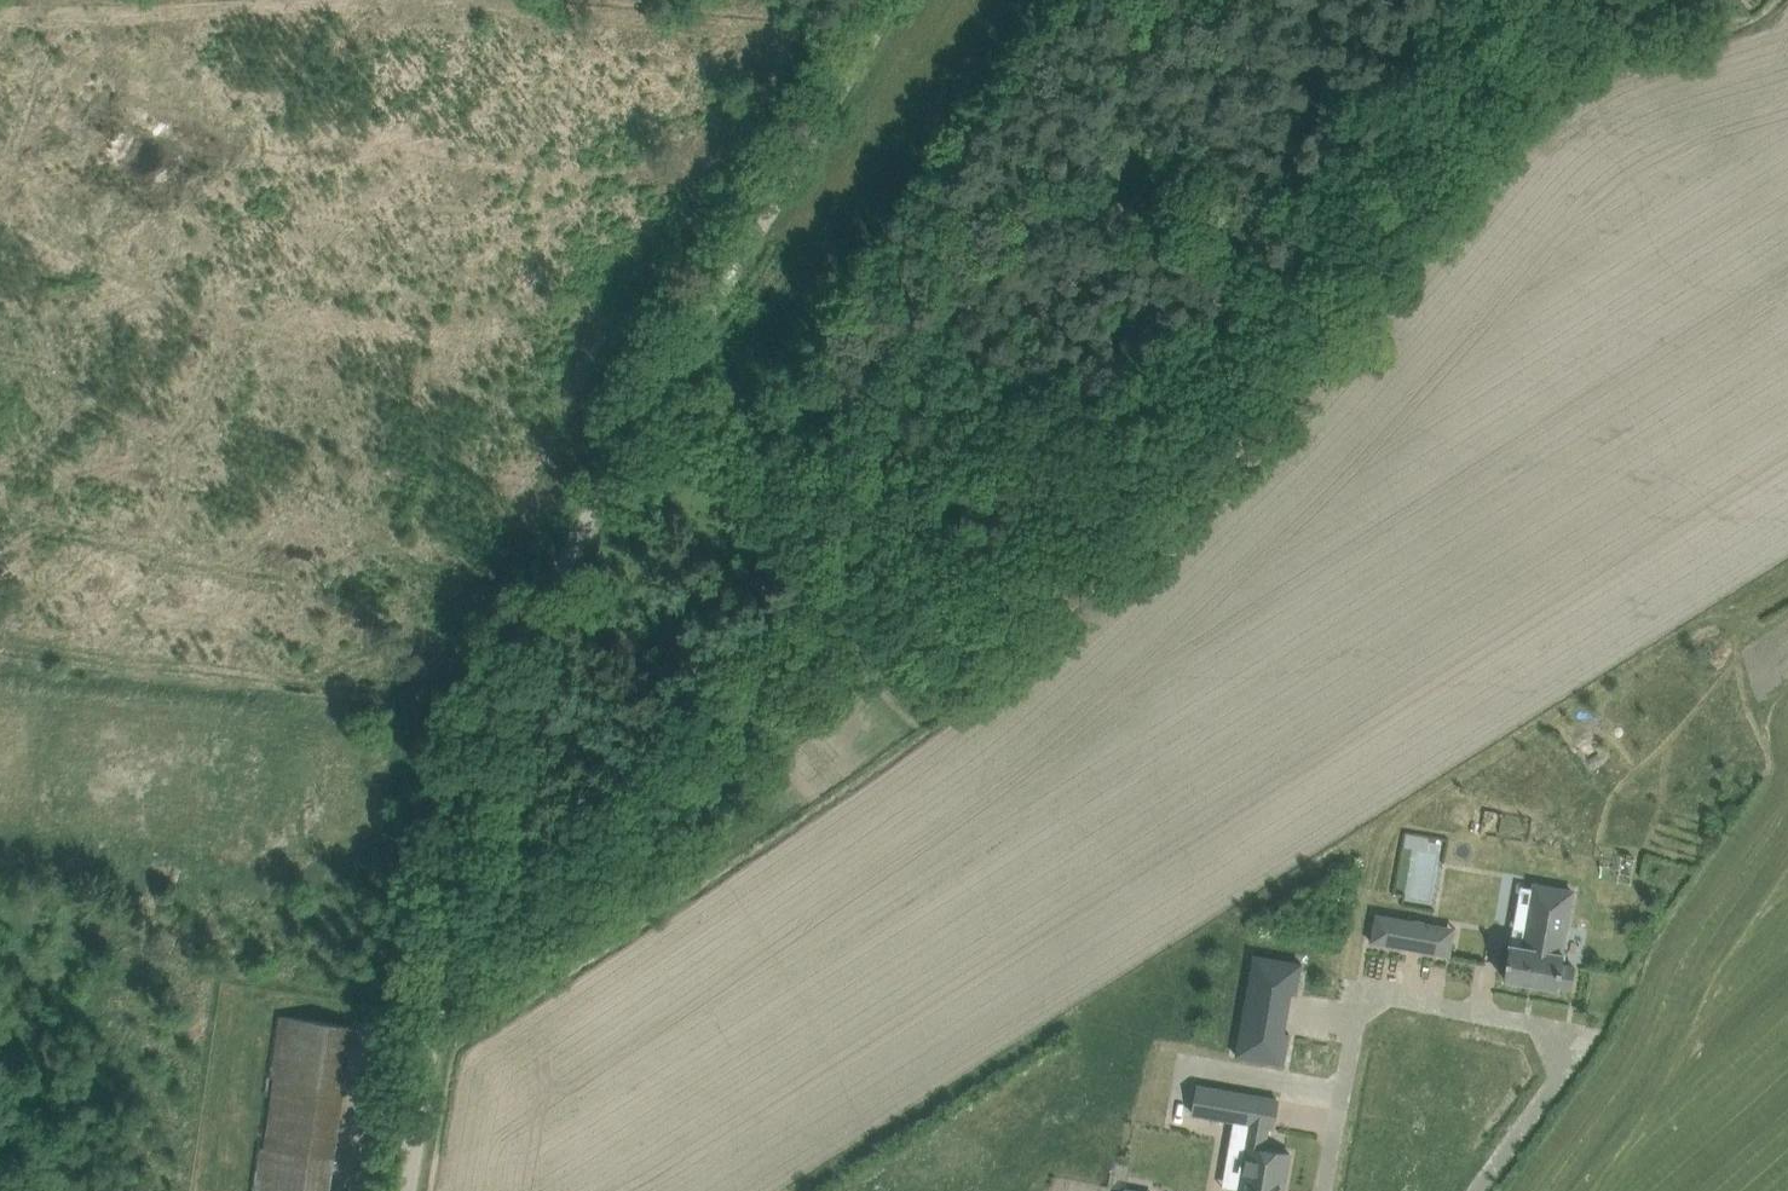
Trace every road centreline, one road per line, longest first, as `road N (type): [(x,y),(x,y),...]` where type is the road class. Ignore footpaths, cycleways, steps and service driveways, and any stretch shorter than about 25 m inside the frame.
road 1 (unclassified): [(408,1190),(498,683),(892,0)]
road 2 (unclassified): [(1476,1190),(1564,1070),(1569,1043),(1531,1024),(1394,997)]
road 3 (unclassified): [(1394,997),(1368,999),(1357,1024),(1324,1190)]

